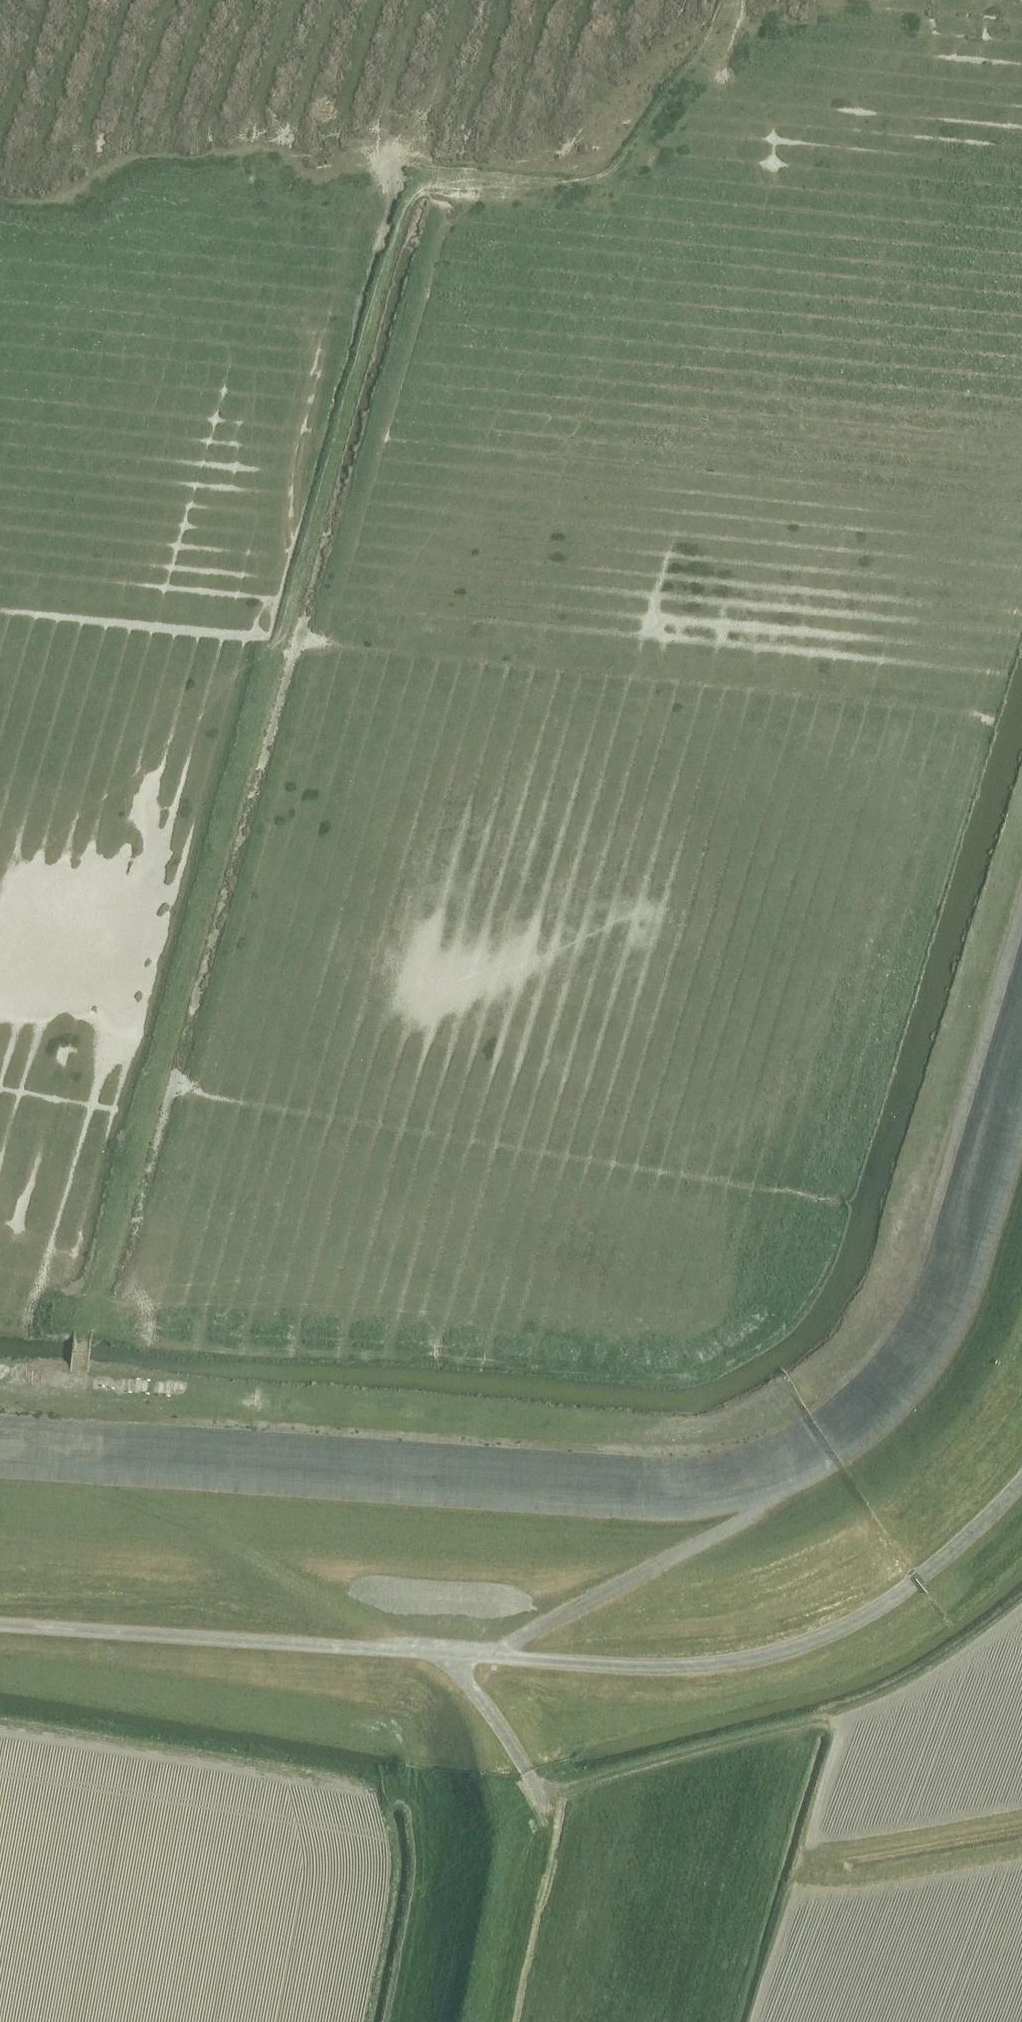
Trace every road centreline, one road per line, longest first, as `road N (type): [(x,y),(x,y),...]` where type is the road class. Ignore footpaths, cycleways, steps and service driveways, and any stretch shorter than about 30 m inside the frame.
road 1 (track): [(0,1468),(667,1511),(753,1499),(862,1443),(929,1378),(976,1289),(1021,1132)]
road 2 (track): [(405,1647),(105,1475)]
road 3 (track): [(780,1490),(751,1513),(495,1652)]

